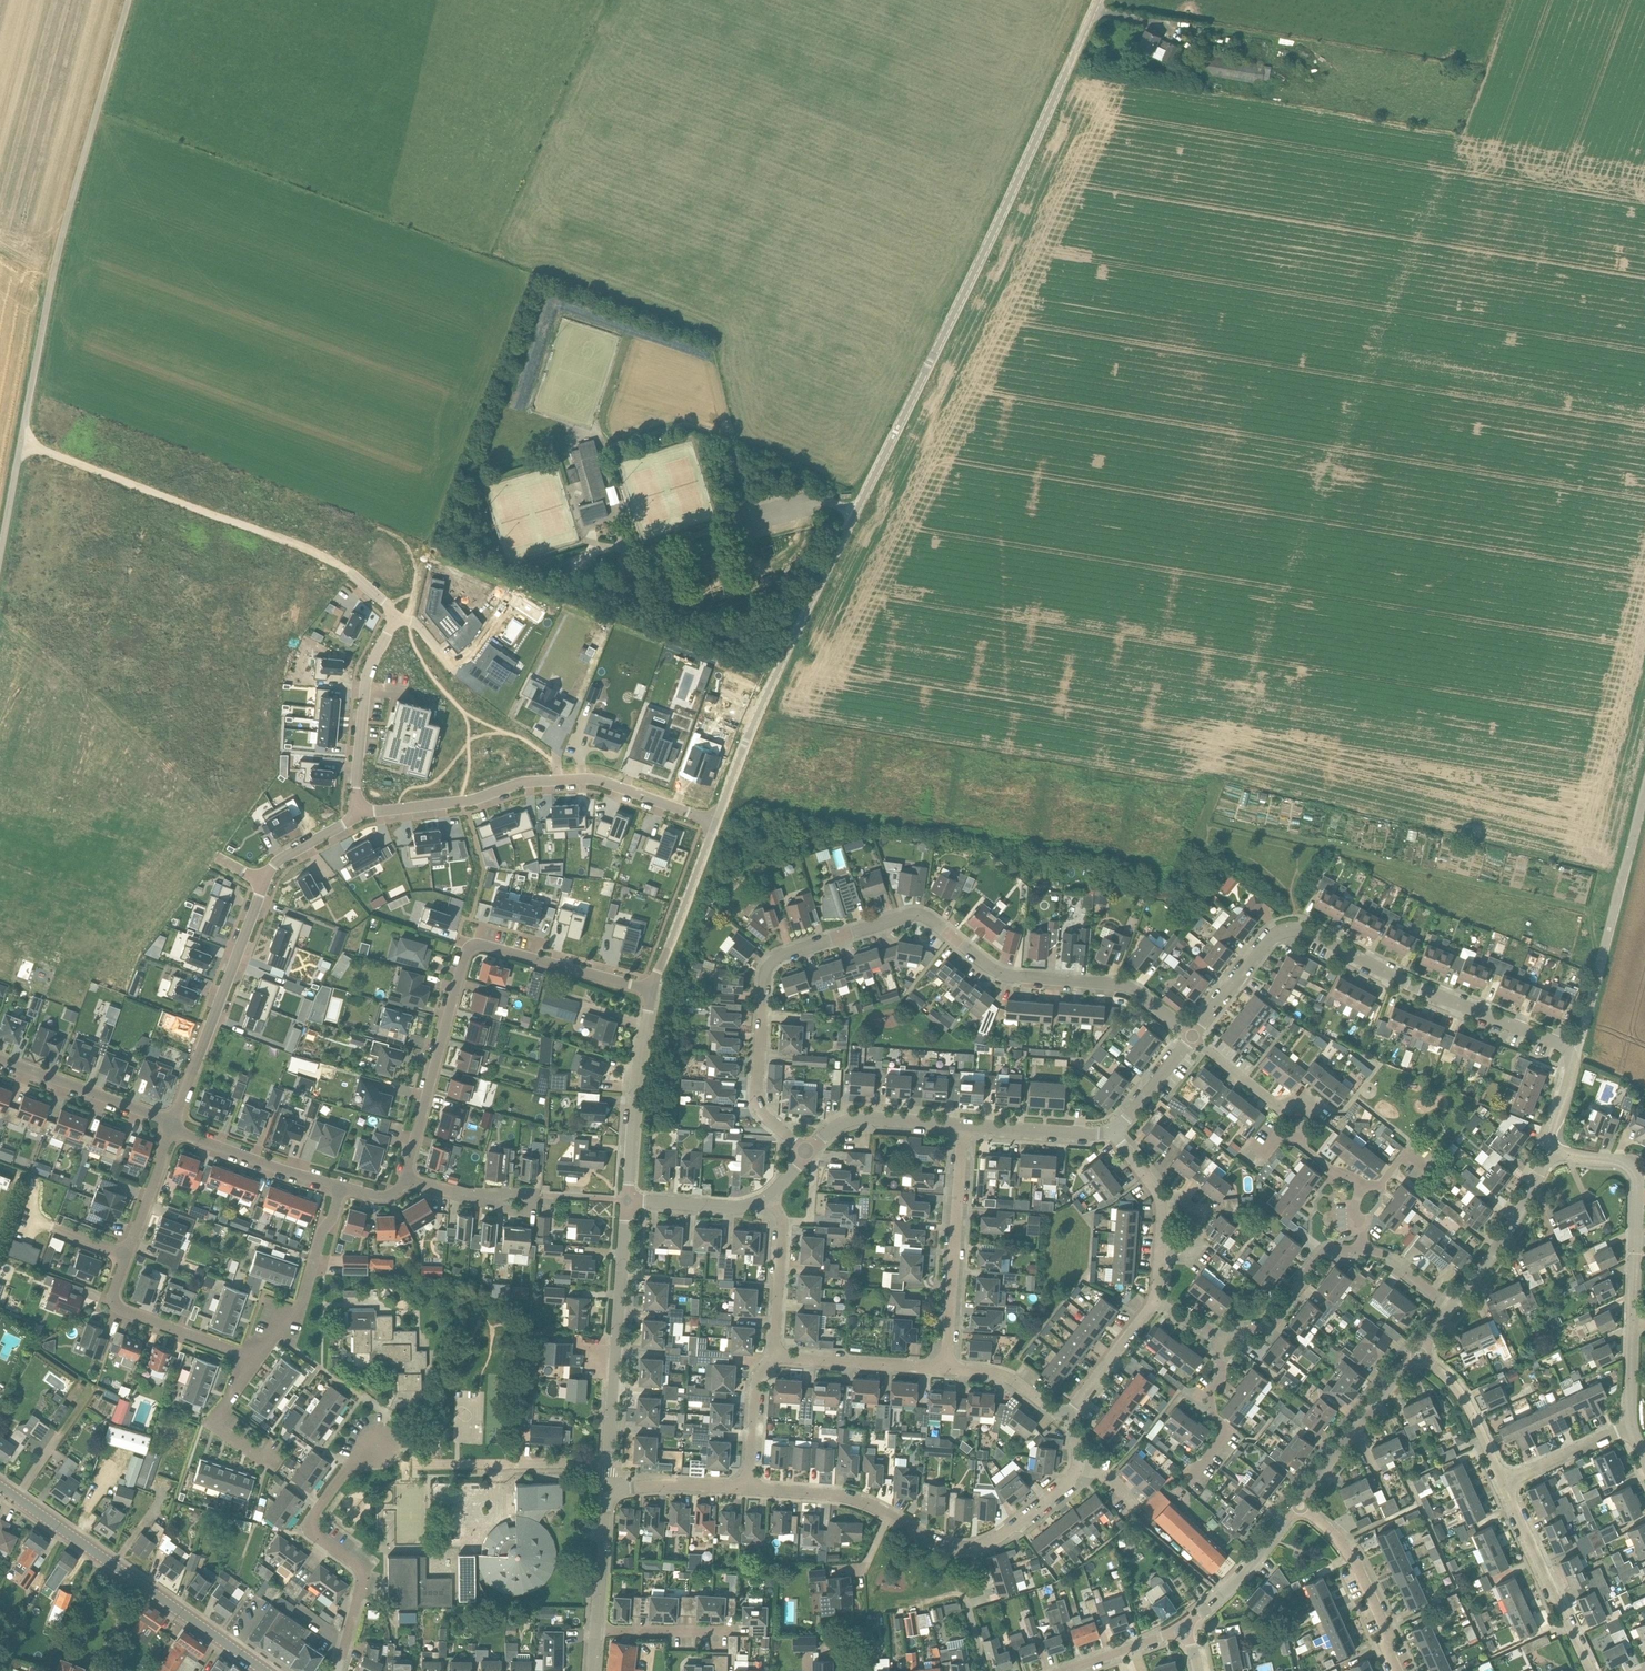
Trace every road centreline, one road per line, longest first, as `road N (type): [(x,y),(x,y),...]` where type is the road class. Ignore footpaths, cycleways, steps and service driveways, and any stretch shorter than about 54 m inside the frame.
road 1 (unclassified): [(716,823),(1093,0)]
road 2 (residential): [(810,1153),(760,1109),(765,971),(775,958),(918,913),(1003,975),(1137,991),(1193,1037)]
road 3 (unclassified): [(11,518),(63,234),(130,0)]
road 4 (residential): [(1193,1037),(1272,936),(1298,928),(1572,1051)]
road 5 (residential): [(405,1179),(464,959),(475,948),(652,991)]
road 6 (residential): [(1079,1465),(1006,1531),(960,1548),(859,1499),(750,1489)]
road 7 (residential): [(255,1358),(120,1310),(112,1295),(172,1127)]
road 8 (primary): [(265,1670),(0,1487)]
road 9 (unclassified): [(1572,1051),(1644,792)]
road 10 (unclassified): [(607,1465),(628,1200)]
road 11 (residential): [(172,1127),(265,882)]
road 12 (residential): [(11,518),(48,524),(114,473),(175,480),(242,520)]
road 13 (residential): [(1632,1320),(1638,1164),(1548,1149)]
road 14 (residential): [(946,1370),(964,1124)]
road 15 (residential): [(347,1467),(311,1525),(366,1572),(339,1670)]
road 16 (residential): [(163,841),(211,753),(203,619)]
road 17 (unclassified): [(628,1200),(636,1069),(652,991)]
road 18 (residential): [(1589,1670),(1500,1480)]
road 19 (residential): [(358,813),(557,778)]
road 20 (residential): [(398,622),(366,672),(358,813)]
road 21 (residential): [(1396,1670),(1354,1562),(1298,1503)]
road 22 (residential): [(255,1358),(302,1309),(342,1187)]
road 23 (unclassified): [(1298,1503),(1413,1353)]
road 24 (residential): [(242,520),(343,569),(398,622)]
road 25 (unclassified): [(1451,1307),(1519,1214),(1548,1149)]
road 26 (residential): [(1218,1335),(1269,1328),(1325,1250),(1363,1250)]
road 27 (residential): [(0,1059),(172,1127)]
road 28 (residential): [(172,1127),(291,1176),(342,1187)]
road 29 (unclassified): [(652,991),(716,823)]
road 30 (residential): [(946,1370),(773,1356)]
road 31 (residential): [(1189,1480),(1230,1429),(1213,1415),(1210,1393),(1223,1374),(1218,1335)]
road 32 (unclassified): [(1183,1630),(1246,1569),(1298,1503)]
road 33 (residential): [(557,778),(594,778),(716,823)]
road 34 (residential): [(810,1153),(844,1122),(964,1124)]
road 35 (residential): [(773,1356),(783,1220),(769,1198)]
road 36 (residential): [(1500,1480),(1446,1375),(1413,1353)]
road 37 (residential): [(275,1470),(212,1424),(255,1358)]
road 38 (residential): [(1315,1097),(1304,1110),(1281,1107),(1193,1037)]
road 39 (residential): [(114,842),(103,766),(122,693)]
road 40 (residential): [(964,1124),(1114,1132)]
road 41 (residential): [(1156,1300),(1068,1415)]
road 42 (residential): [(750,1489),(606,1490)]
road 43 (residential): [(628,1200),(738,1209),(769,1198)]
road 44 (residential): [(1500,1480),(1631,1425)]
road 45 (unclassified): [(596,1630),(606,1490)]
road 46 (residential): [(1361,1186),(1296,1140),(1279,1136),(1266,1154),(1250,1143)]
road 47 (residential): [(750,1489),(755,1383),(773,1356)]
road 48 (residential): [(1068,1415),(1053,1413),(1007,1376),(946,1370)]
road 49 (residential): [(731,1630),(596,1630)]
road 50 (residential): [(347,1467),(392,1457),(396,1440),(374,1431),(348,1465)]
road 51 (residential): [(0,663),(122,693)]
road 52 (unclassified): [(1066,1670),(1183,1630)]
road 53 (residential): [(1114,1132),(1193,1037)]

